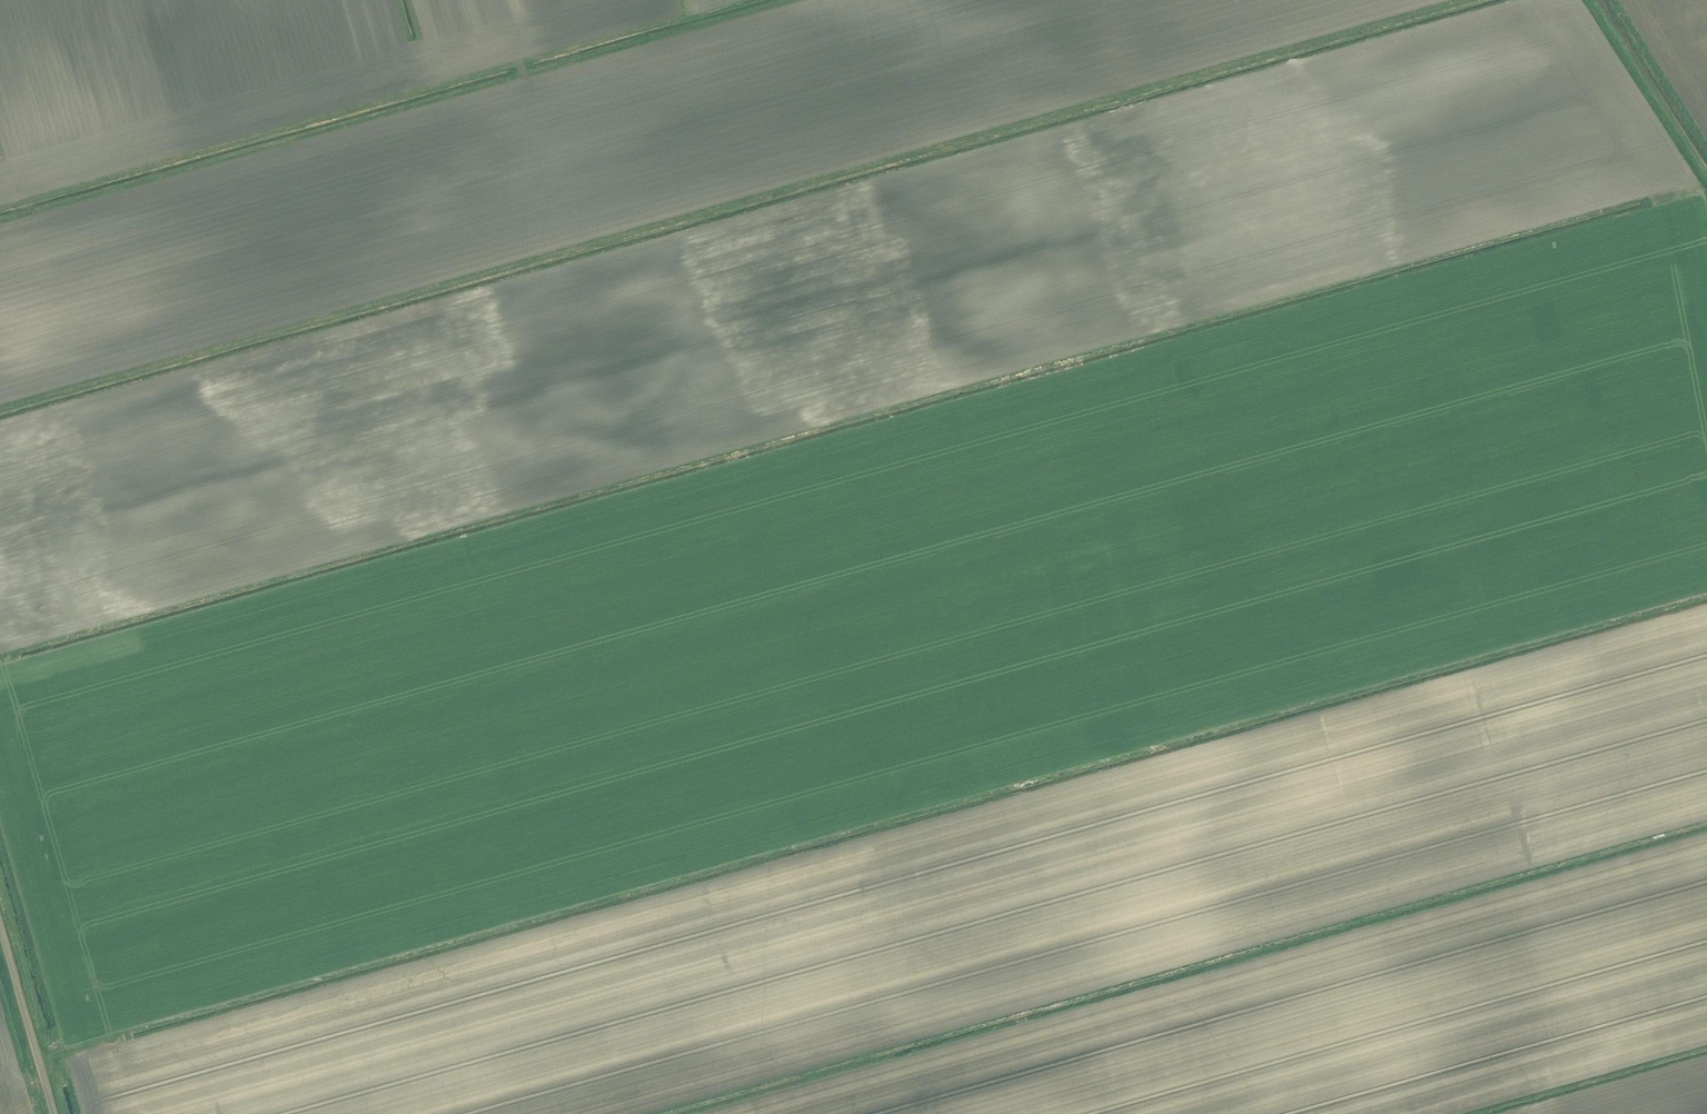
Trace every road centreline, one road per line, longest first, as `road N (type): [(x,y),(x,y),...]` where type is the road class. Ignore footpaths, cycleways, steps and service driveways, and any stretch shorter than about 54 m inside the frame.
road 1 (unclassified): [(54,1113),(0,927)]

